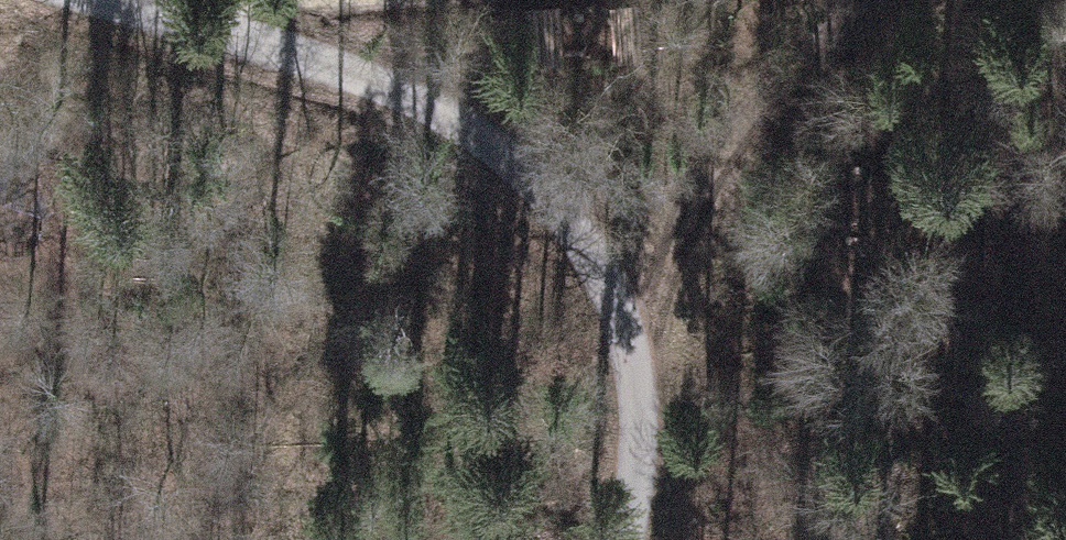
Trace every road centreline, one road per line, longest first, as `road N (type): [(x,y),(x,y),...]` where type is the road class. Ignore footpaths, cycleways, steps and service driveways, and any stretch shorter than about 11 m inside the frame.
road 1 (track): [(152,0),(465,126),(611,258),(641,366),(623,539)]
road 2 (track): [(465,126),(787,84),(1065,252)]
road 3 (track): [(629,322),(729,130),(869,0)]

